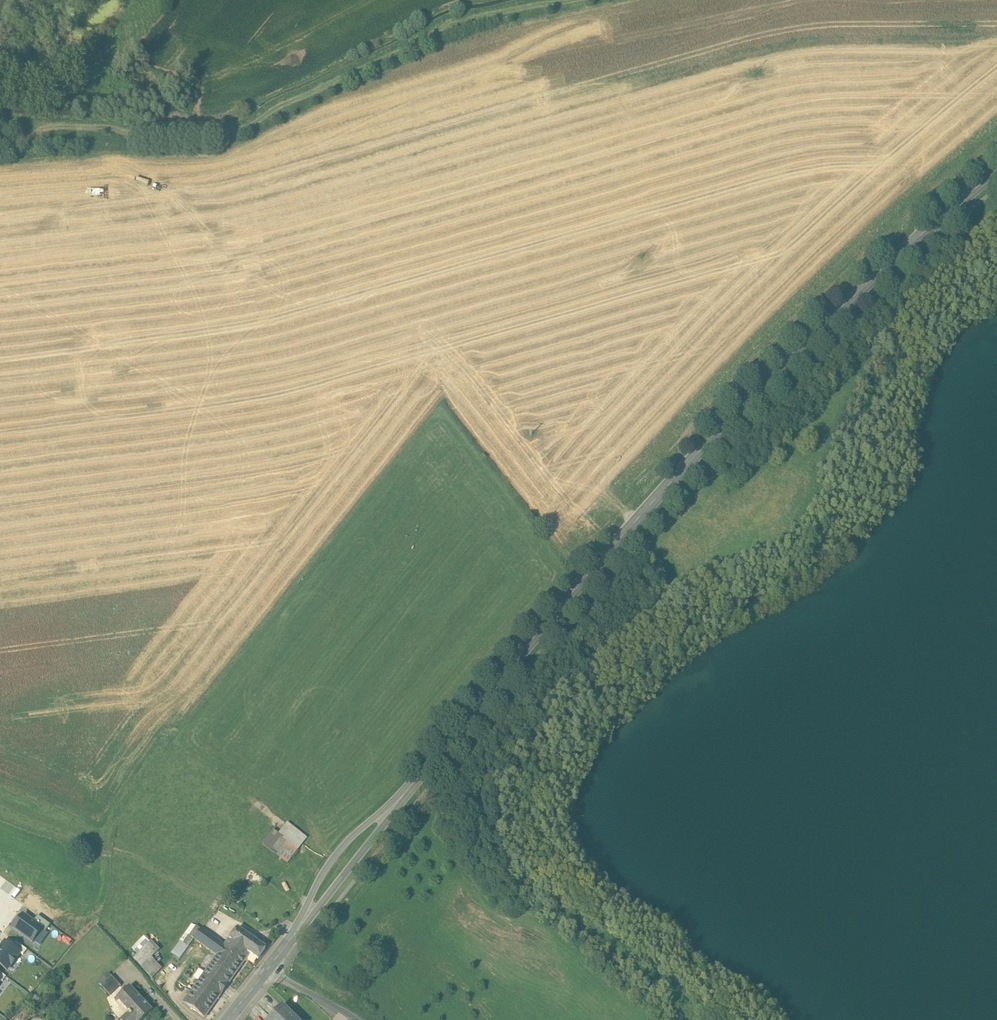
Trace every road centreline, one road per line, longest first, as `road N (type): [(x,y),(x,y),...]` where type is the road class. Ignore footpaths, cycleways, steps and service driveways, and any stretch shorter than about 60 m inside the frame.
road 1 (secondary): [(996,173),(905,248),(662,492),(440,753)]
road 2 (secondary): [(440,753),(339,850),(293,936)]
road 3 (secondary): [(293,936),(440,753)]

